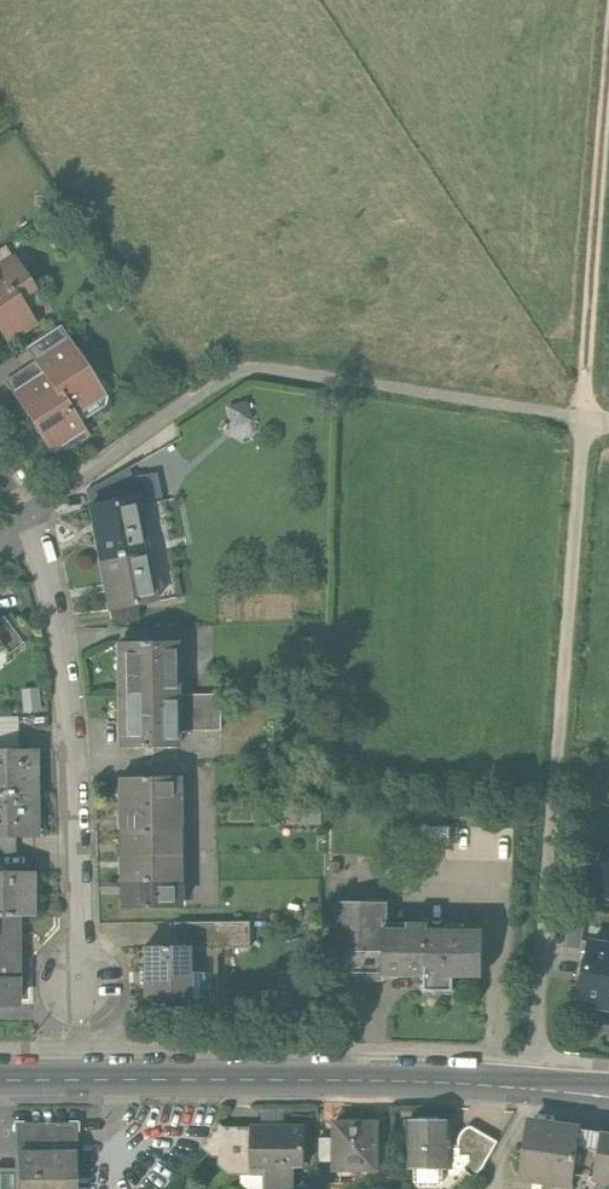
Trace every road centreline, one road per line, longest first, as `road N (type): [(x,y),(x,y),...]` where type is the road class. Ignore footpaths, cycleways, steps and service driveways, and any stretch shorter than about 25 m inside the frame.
road 1 (track): [(533,1088),(608,141)]
road 2 (track): [(31,516),(243,372),(429,392),(608,425)]
road 3 (secondary): [(0,1080),(313,1082),(608,1097)]
road 4 (residential): [(80,983),(73,741),(31,516)]

